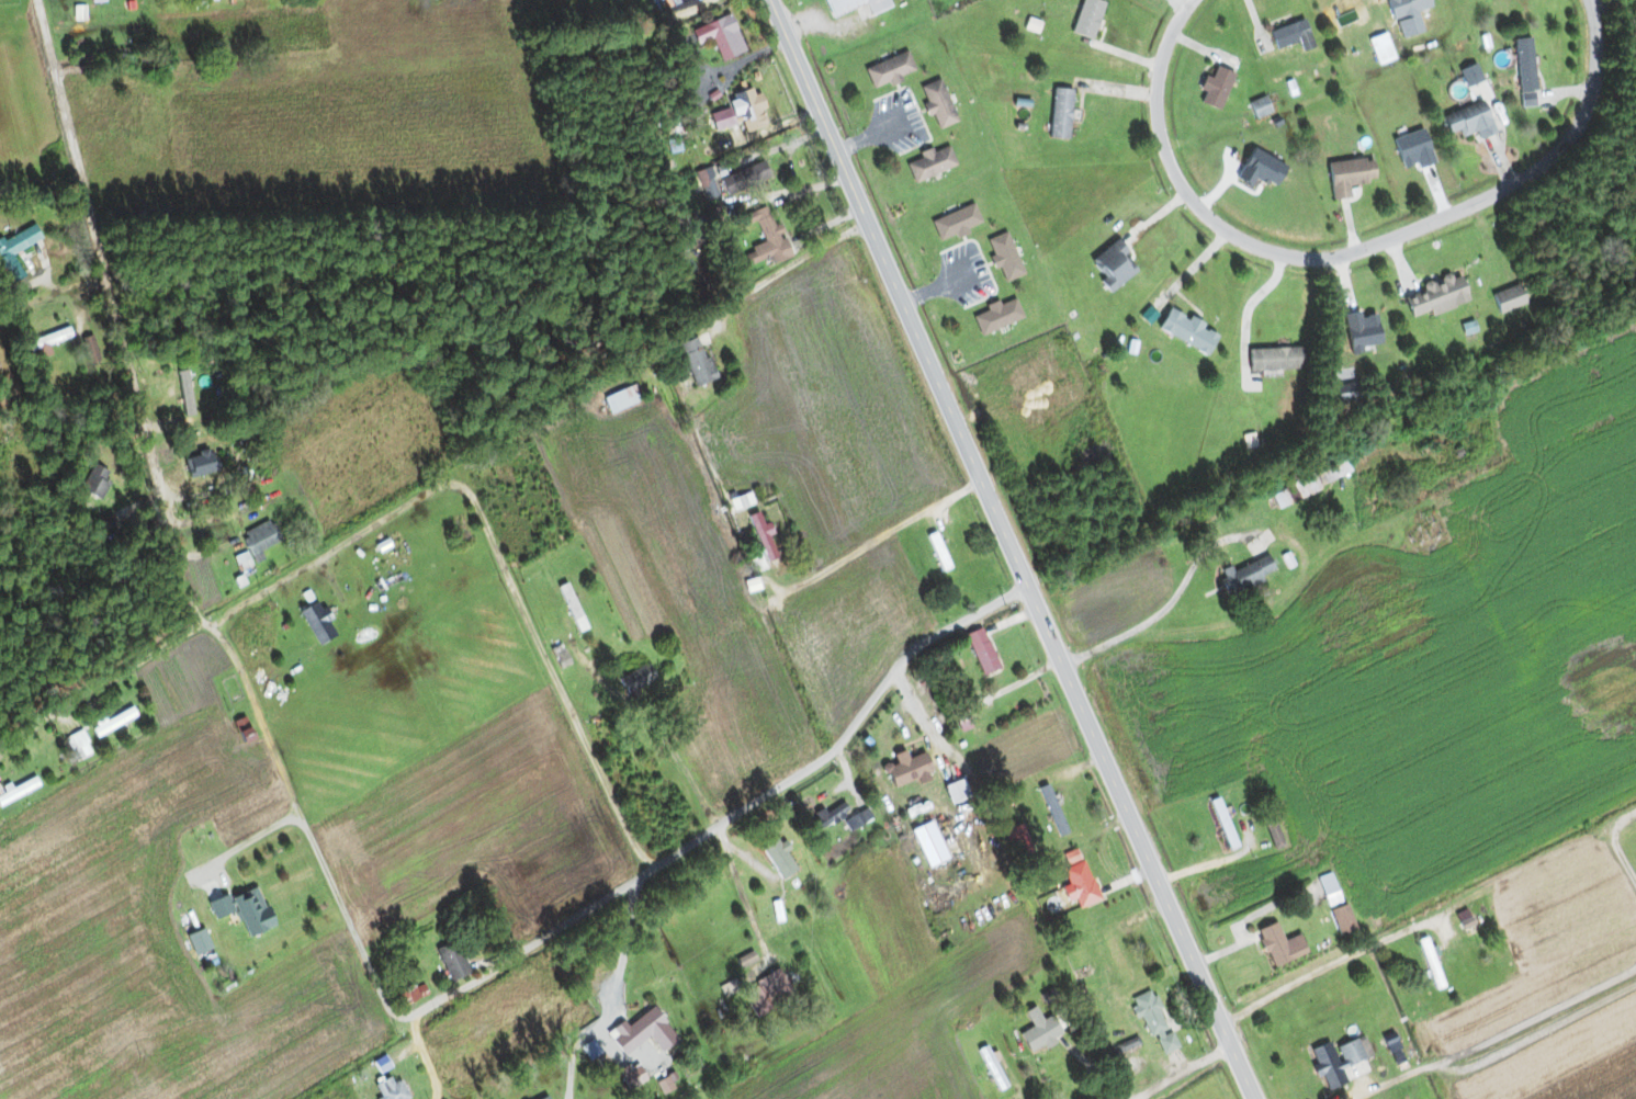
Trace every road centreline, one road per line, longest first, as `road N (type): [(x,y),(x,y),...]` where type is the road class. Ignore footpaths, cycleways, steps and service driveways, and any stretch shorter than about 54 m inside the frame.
road 1 (secondary): [(1253,1098),(771,0)]
road 2 (residential): [(1029,591),(917,643),(834,748),(417,1010),(409,1024),(433,1075),(433,1098)]
road 3 (residential): [(1588,0),(1591,77),(1578,121),(1554,157),(1508,186),(1340,256),(1293,258),(1254,248),(1206,217),(1167,168),(1155,135),(1153,65),(1187,0)]
road 4 (residential): [(31,0),(172,554),(201,621)]
road 5 (residential): [(979,477),(772,599)]

